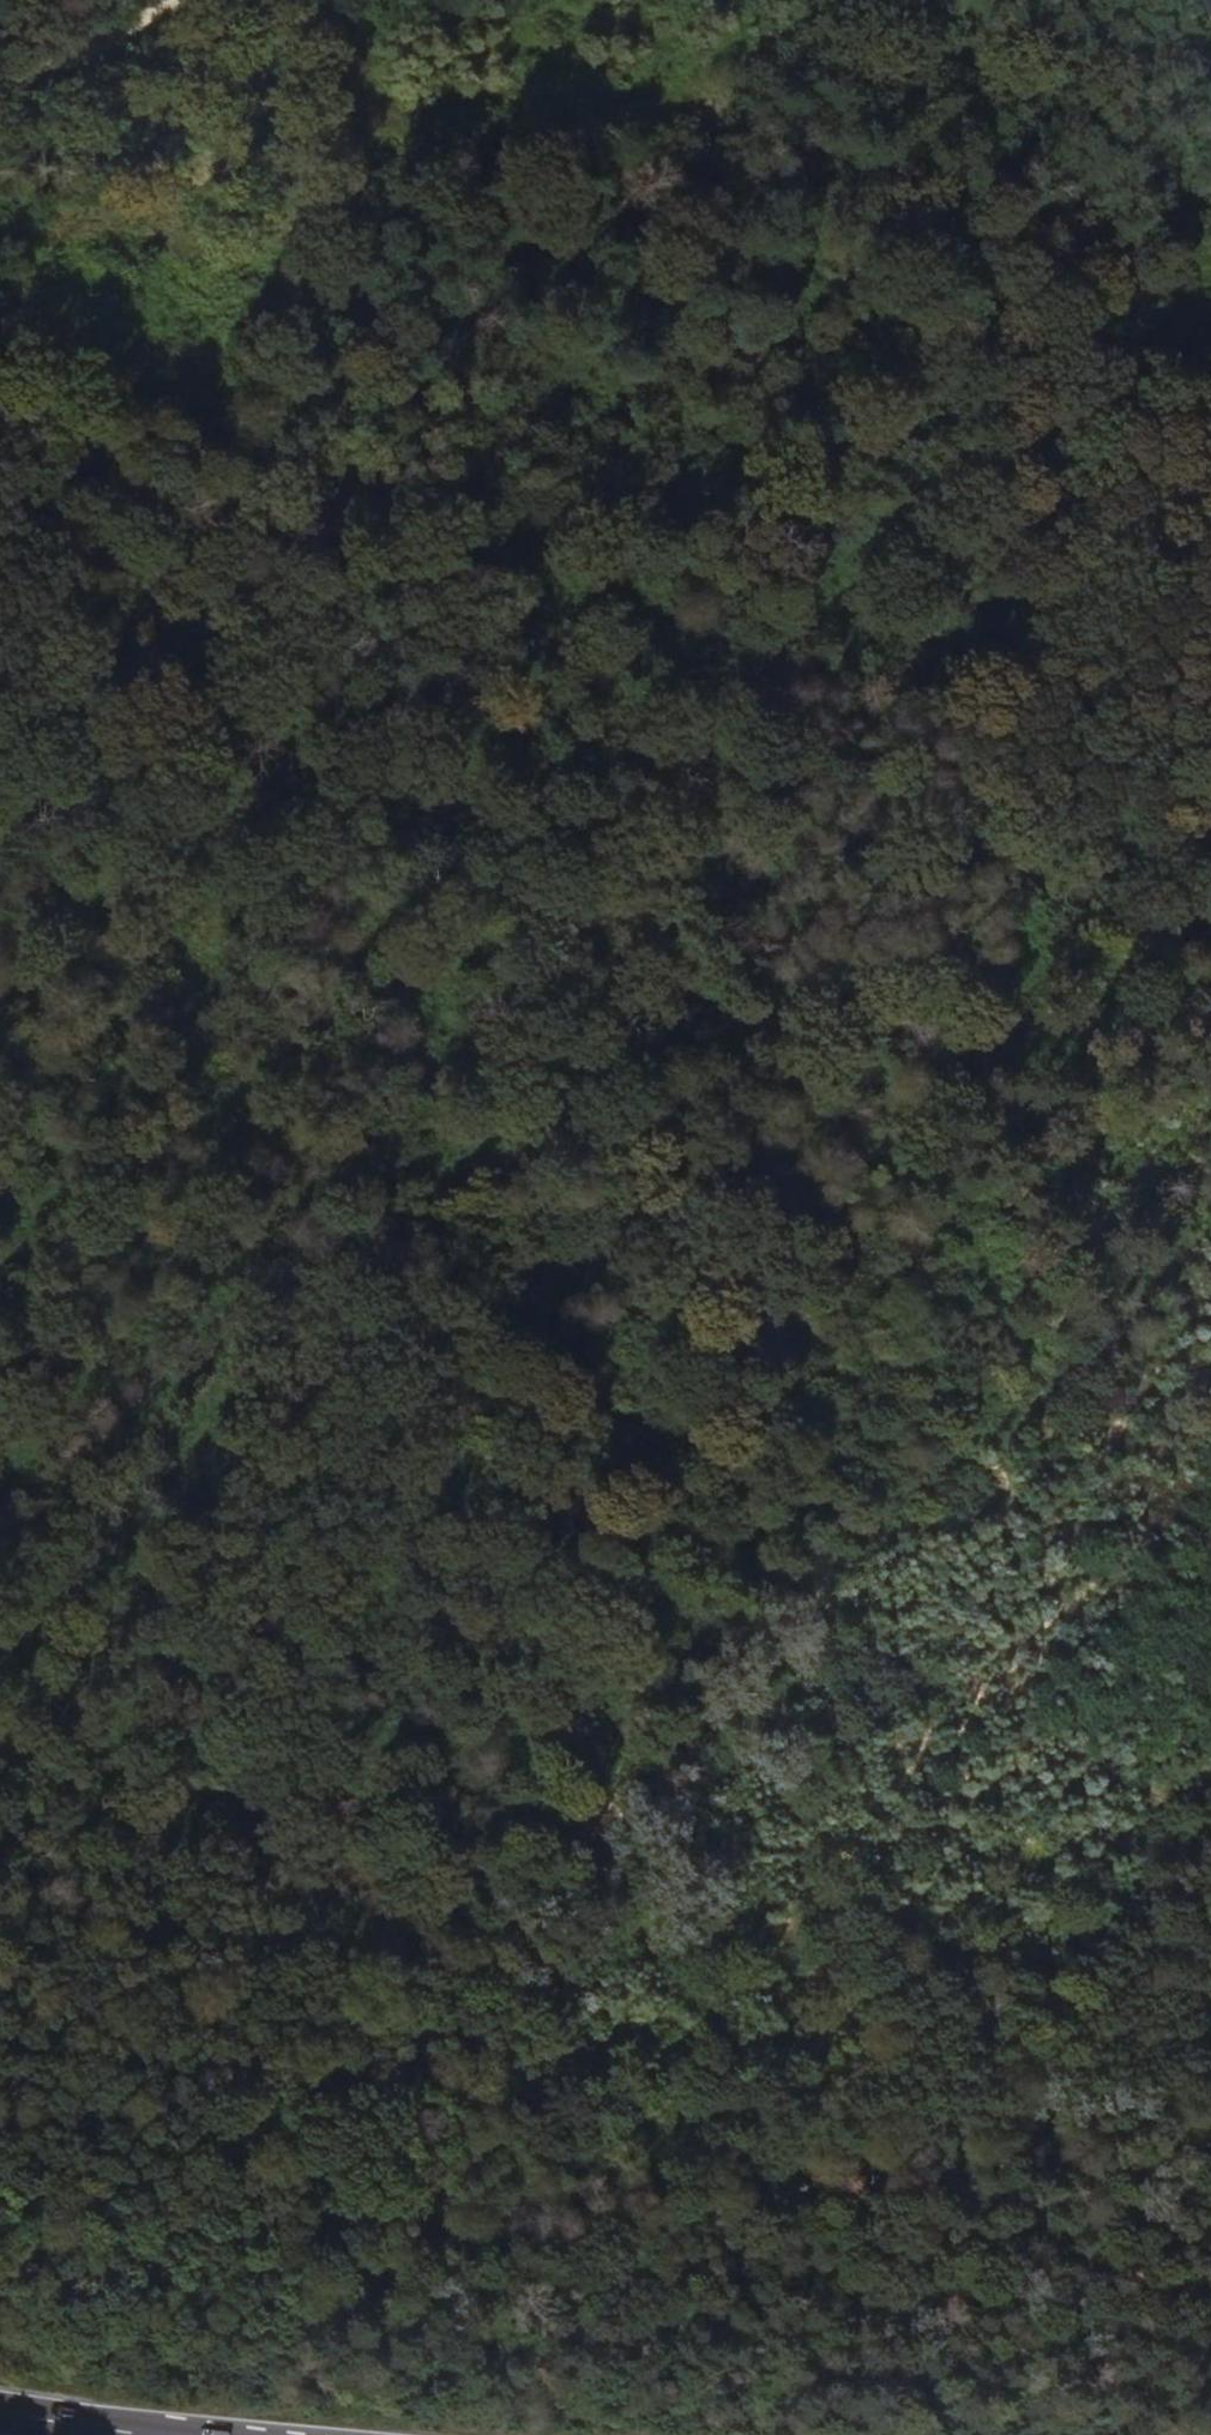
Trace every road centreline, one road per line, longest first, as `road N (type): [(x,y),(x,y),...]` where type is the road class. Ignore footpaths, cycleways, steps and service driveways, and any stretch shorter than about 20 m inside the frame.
road 1 (track): [(0,86),(200,0)]
road 2 (trunk): [(141,2434),(0,2414)]

